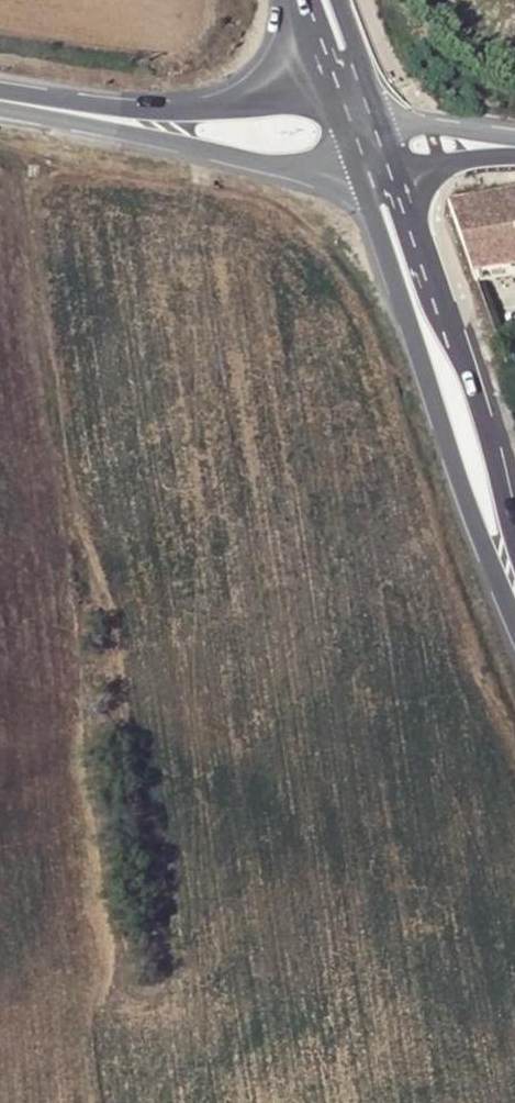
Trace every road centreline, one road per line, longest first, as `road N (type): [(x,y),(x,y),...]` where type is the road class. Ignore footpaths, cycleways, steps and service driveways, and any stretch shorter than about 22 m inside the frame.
road 1 (secondary): [(379,262),(461,514),(514,646)]
road 2 (secondary): [(514,534),(393,174)]
road 3 (tertiary): [(34,109),(265,175)]
road 4 (tertiary): [(205,109),(34,109)]
road 5 (tertiary): [(265,175),(337,209),(379,262)]
road 6 (tertiary): [(266,0),(262,41),(242,83),(205,109)]
road 7 (tertiary): [(330,100),(205,109)]

